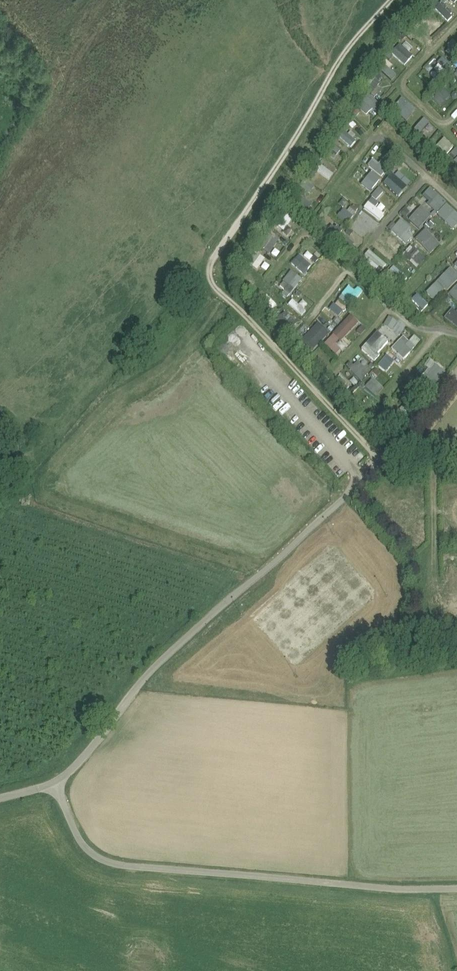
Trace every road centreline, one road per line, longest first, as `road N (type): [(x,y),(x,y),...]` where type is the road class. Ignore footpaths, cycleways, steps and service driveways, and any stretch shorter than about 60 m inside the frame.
road 1 (track): [(388,461),(220,295),(210,271),(355,40),(392,0)]
road 2 (unclassified): [(54,787),(142,689),(388,461)]
road 3 (unclassified): [(54,787),(85,853),(99,859),(456,891)]

